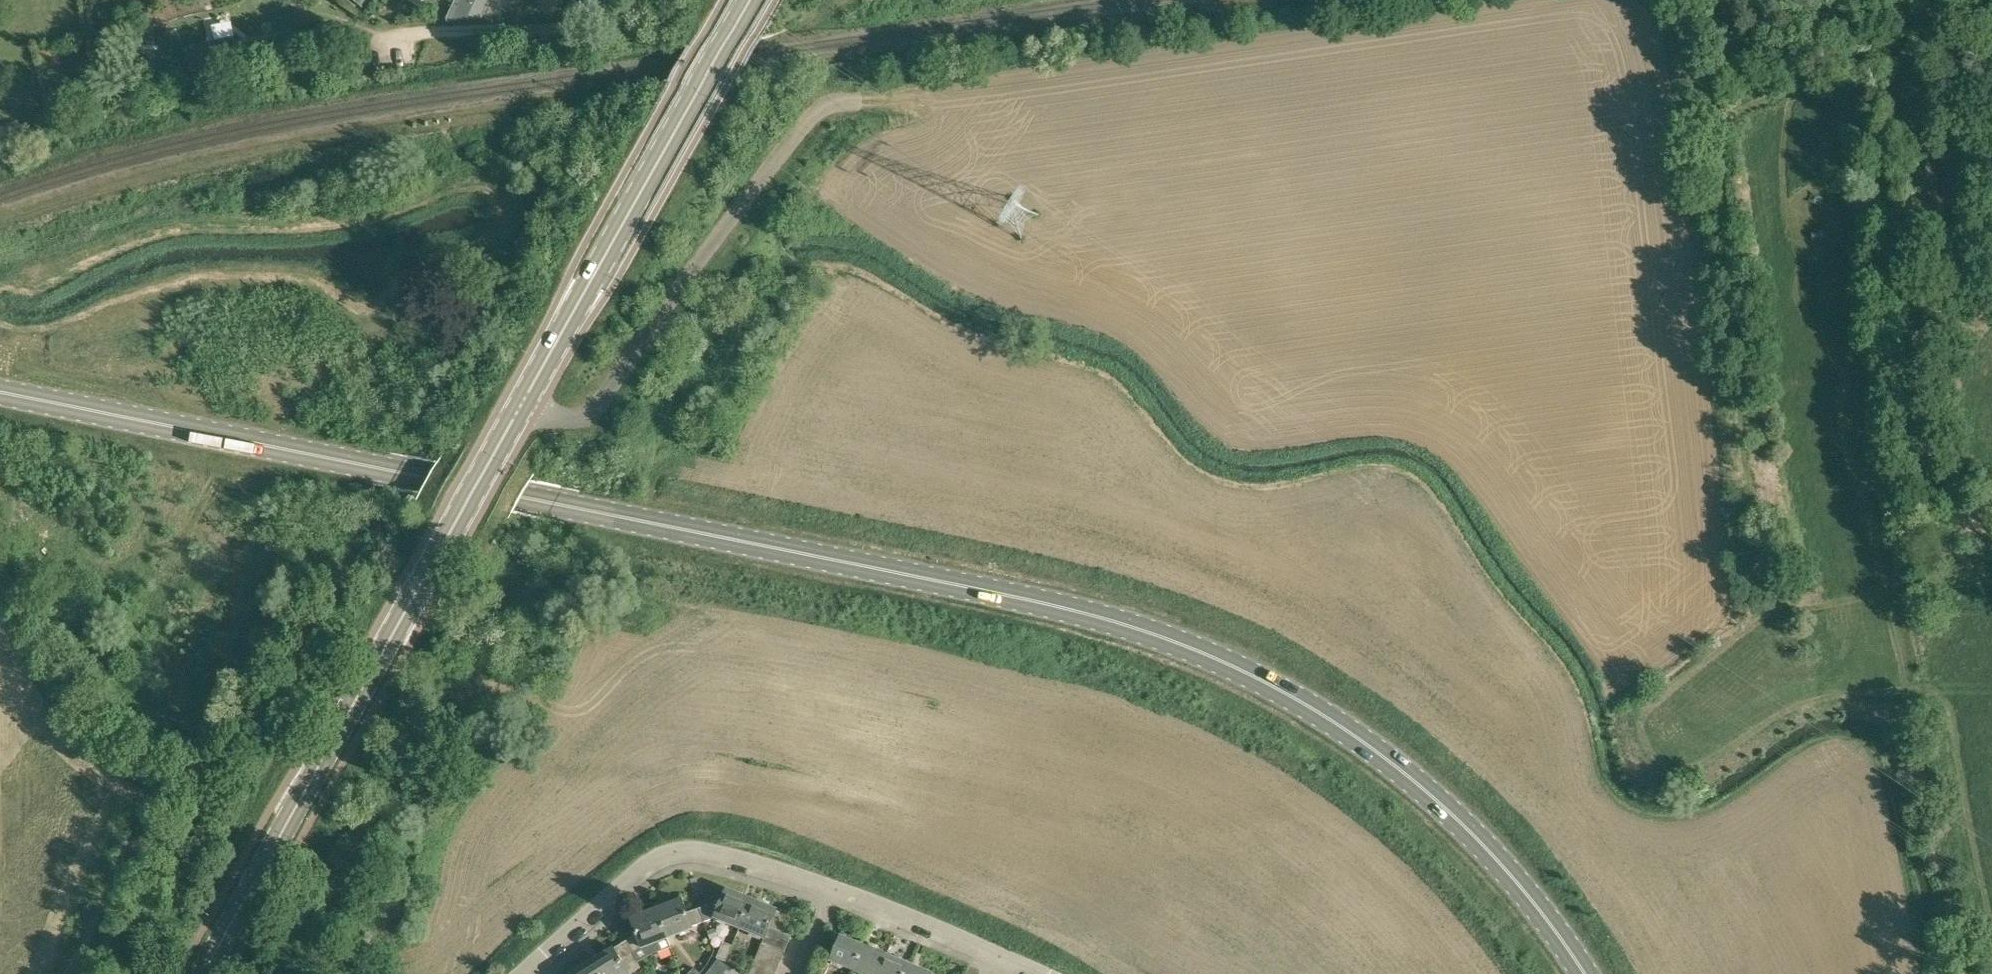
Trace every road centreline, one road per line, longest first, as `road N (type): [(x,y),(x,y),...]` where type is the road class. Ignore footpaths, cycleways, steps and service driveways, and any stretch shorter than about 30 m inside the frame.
road 1 (primary): [(0,392),(1033,599),(1158,635),(1315,709),(1409,777),(1495,858),(1585,973)]
road 2 (tertiary): [(203,973),(749,0)]
road 3 (residential): [(833,889),(731,858),(682,854),(651,865),(526,973)]
road 4 (residential): [(996,956),(833,889)]

